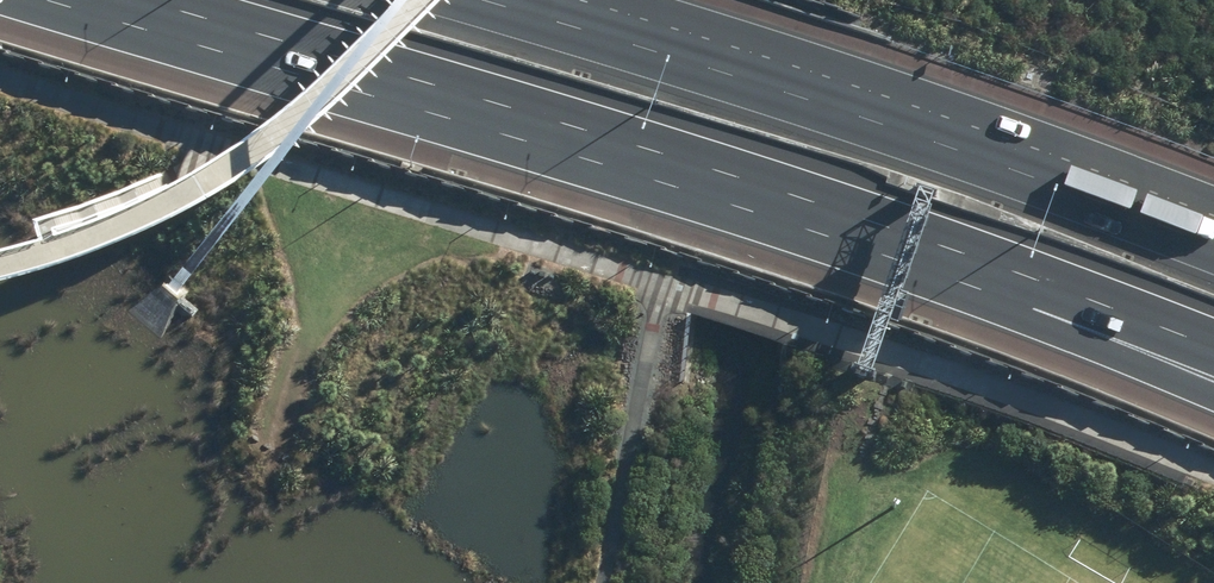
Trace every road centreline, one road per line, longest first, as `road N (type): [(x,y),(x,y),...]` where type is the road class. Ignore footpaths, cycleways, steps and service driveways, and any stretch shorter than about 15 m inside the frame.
road 1 (motorway): [(477,0),(793,96),(1213,250)]
road 2 (motorway): [(780,194),(140,0)]
road 3 (motorway): [(1213,400),(1039,328),(780,194)]
road 4 (motorway): [(1213,352),(780,194)]

